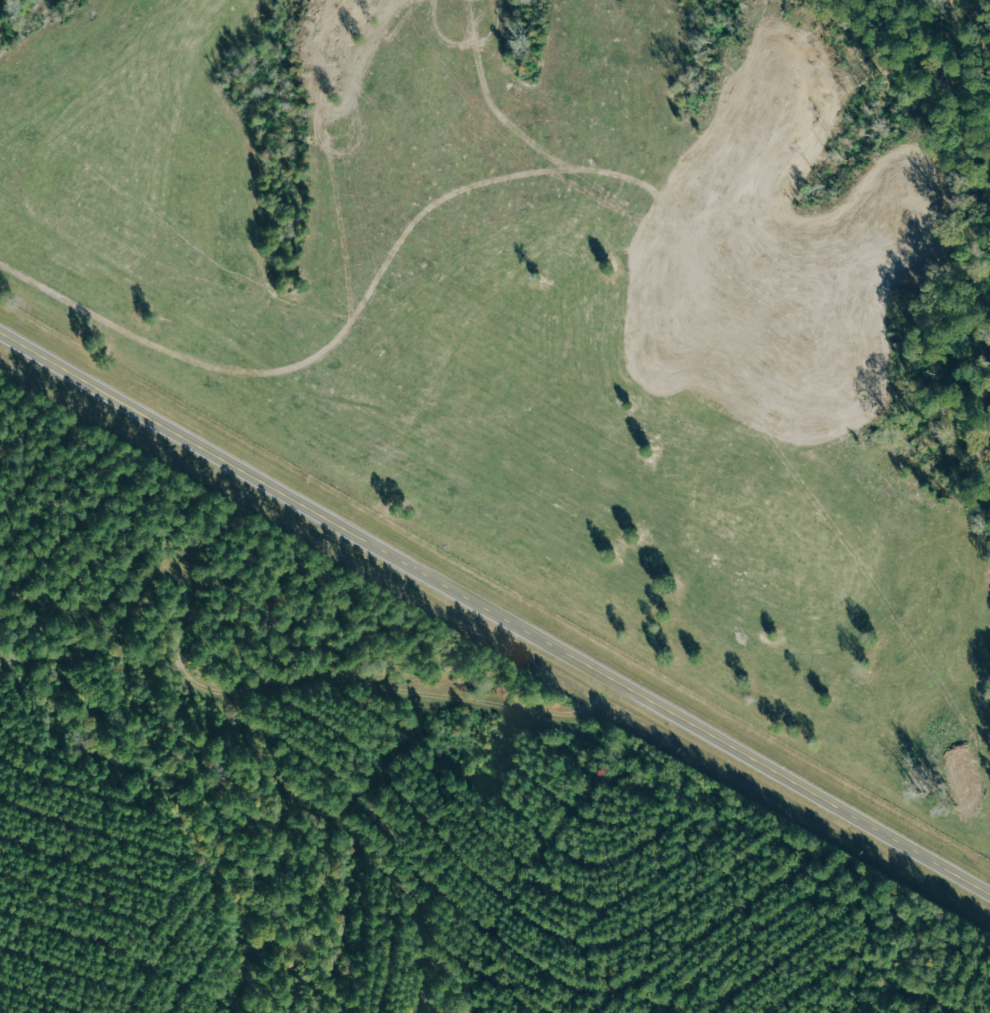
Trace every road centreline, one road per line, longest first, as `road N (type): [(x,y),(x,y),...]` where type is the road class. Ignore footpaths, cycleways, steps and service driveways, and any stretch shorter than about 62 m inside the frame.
road 1 (tertiary): [(0,334),(989,898)]

